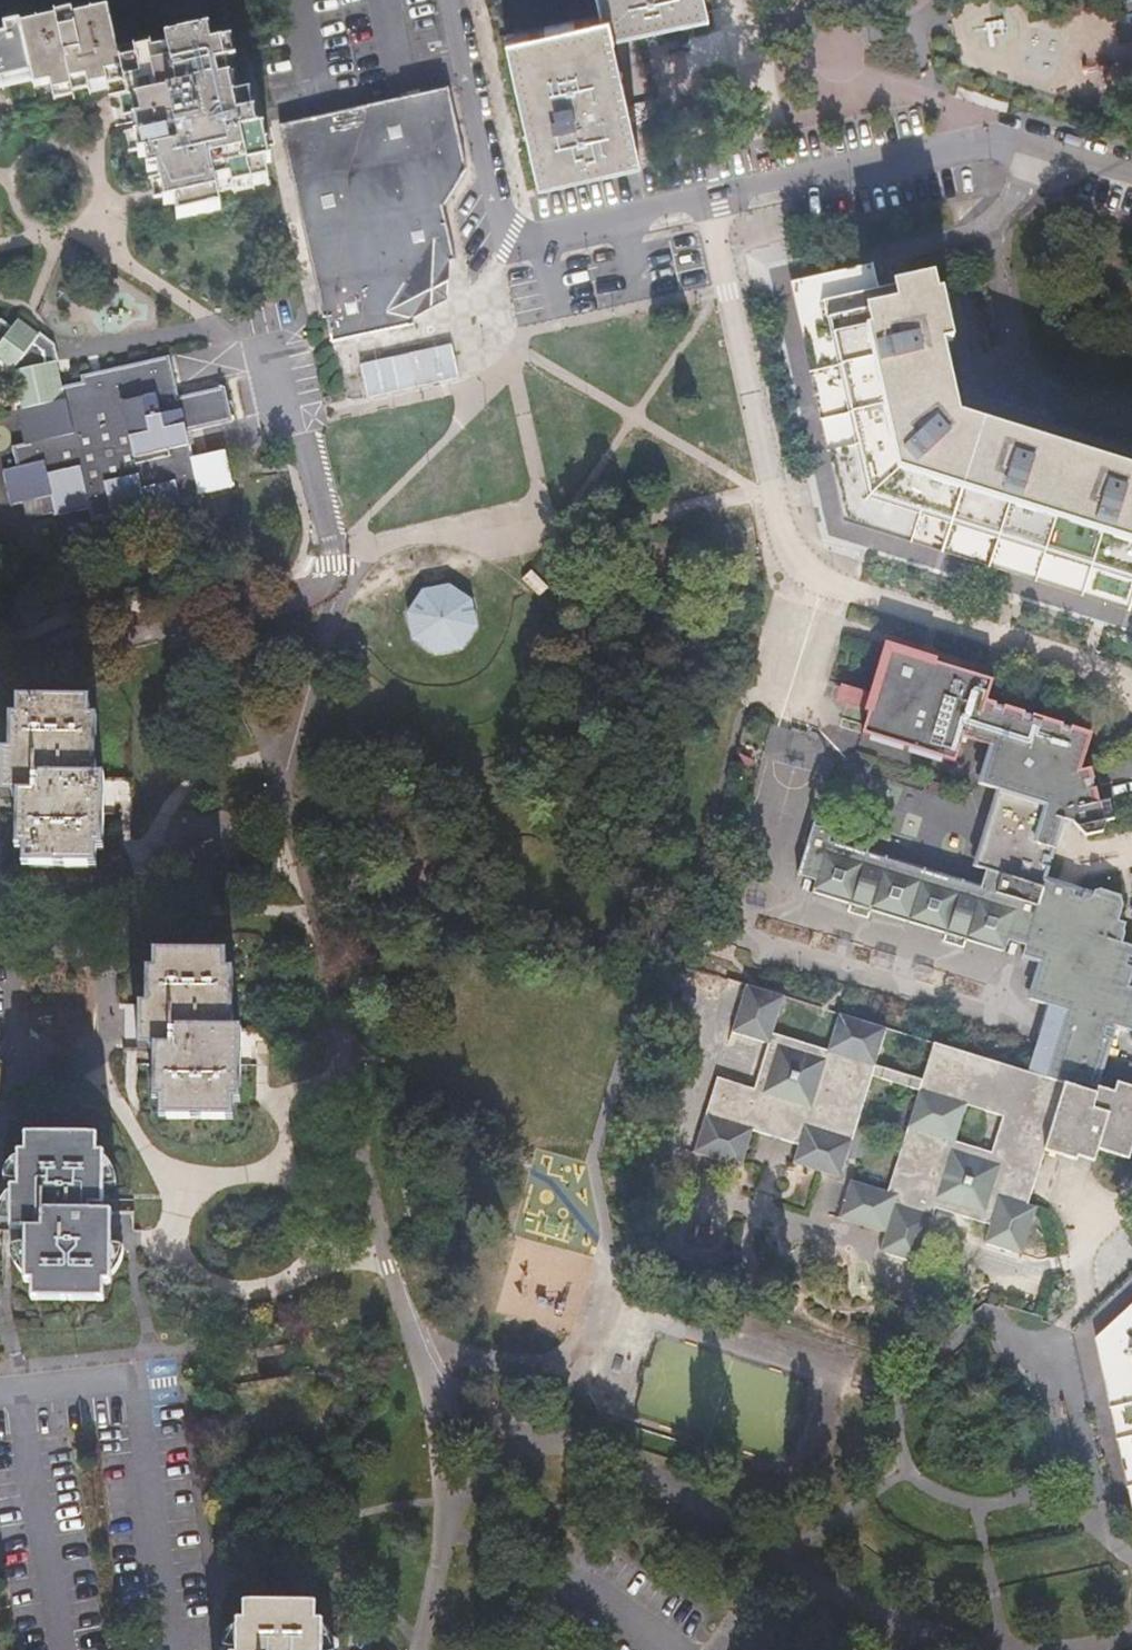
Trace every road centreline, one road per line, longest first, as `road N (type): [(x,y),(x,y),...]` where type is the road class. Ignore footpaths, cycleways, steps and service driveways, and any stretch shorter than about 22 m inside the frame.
road 1 (residential): [(1131,175),(1011,147),(966,151),(565,241),(513,240),(493,222),(440,0)]

